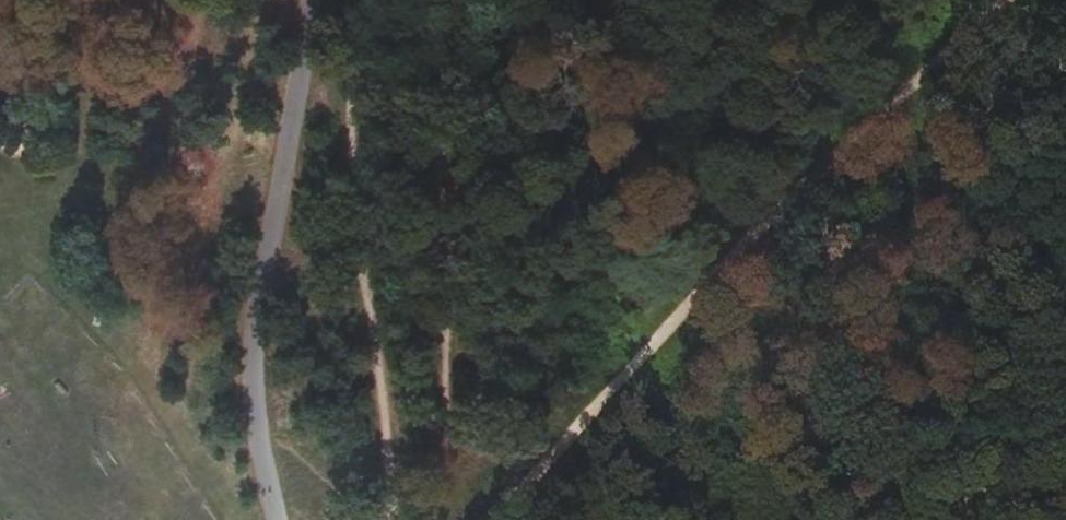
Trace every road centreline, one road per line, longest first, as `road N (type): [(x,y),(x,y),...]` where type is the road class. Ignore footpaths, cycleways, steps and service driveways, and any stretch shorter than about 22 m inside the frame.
road 1 (track): [(496,519),(867,124),(1011,0)]
road 2 (track): [(311,0),(253,340),(263,461),(277,519)]

